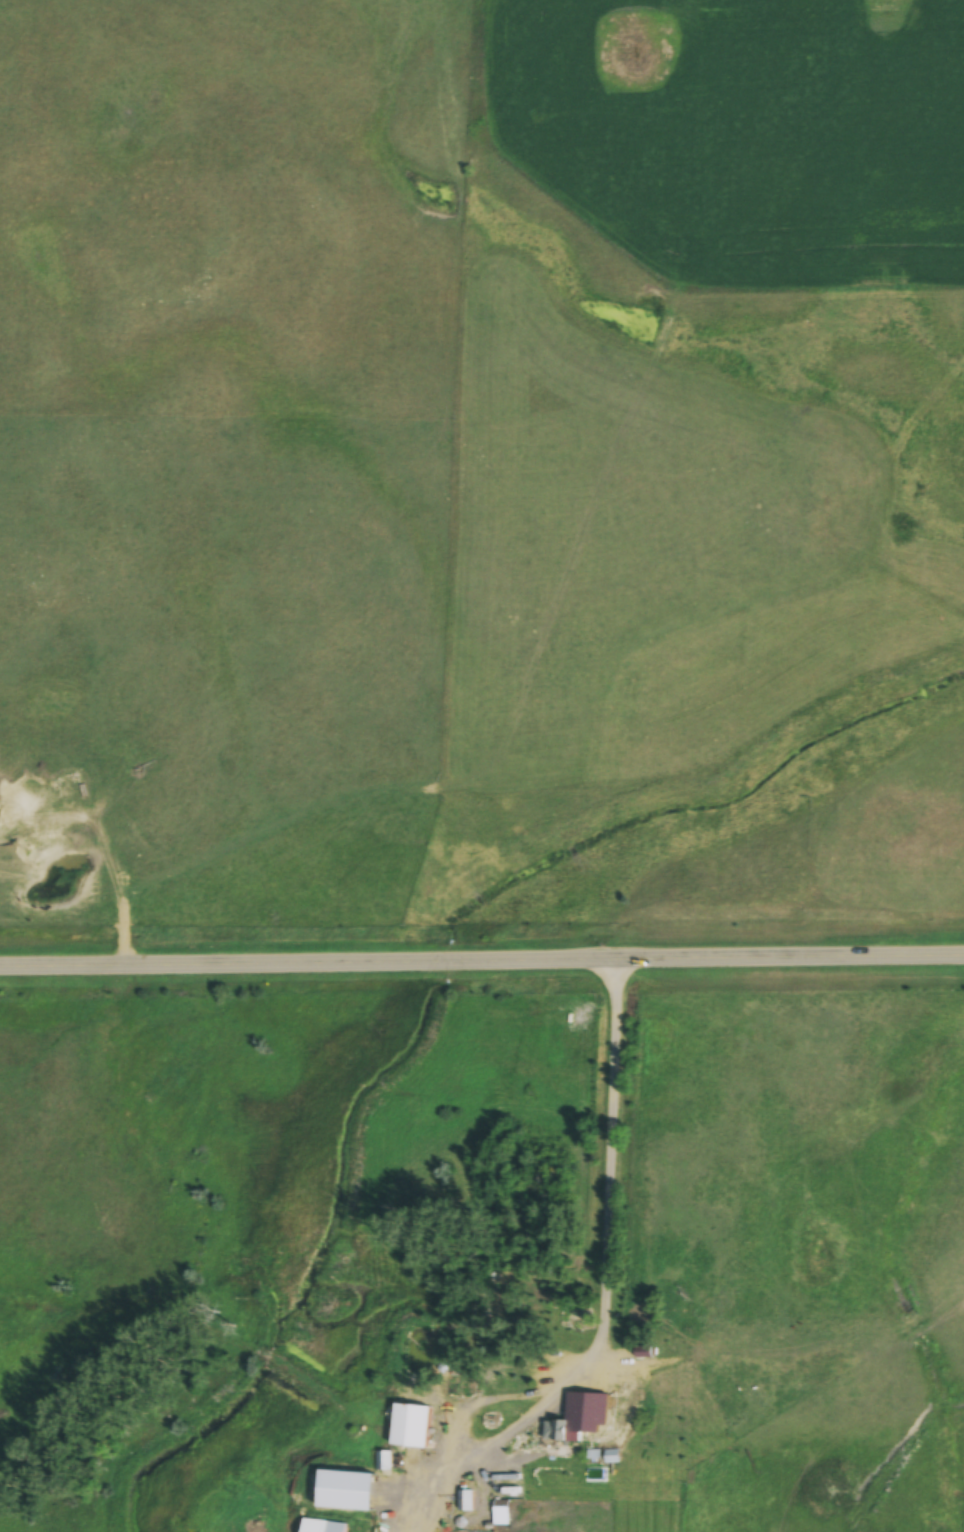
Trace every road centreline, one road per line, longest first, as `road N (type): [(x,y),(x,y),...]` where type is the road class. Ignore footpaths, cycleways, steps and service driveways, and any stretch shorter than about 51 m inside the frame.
road 1 (tertiary): [(963,951),(0,967)]

